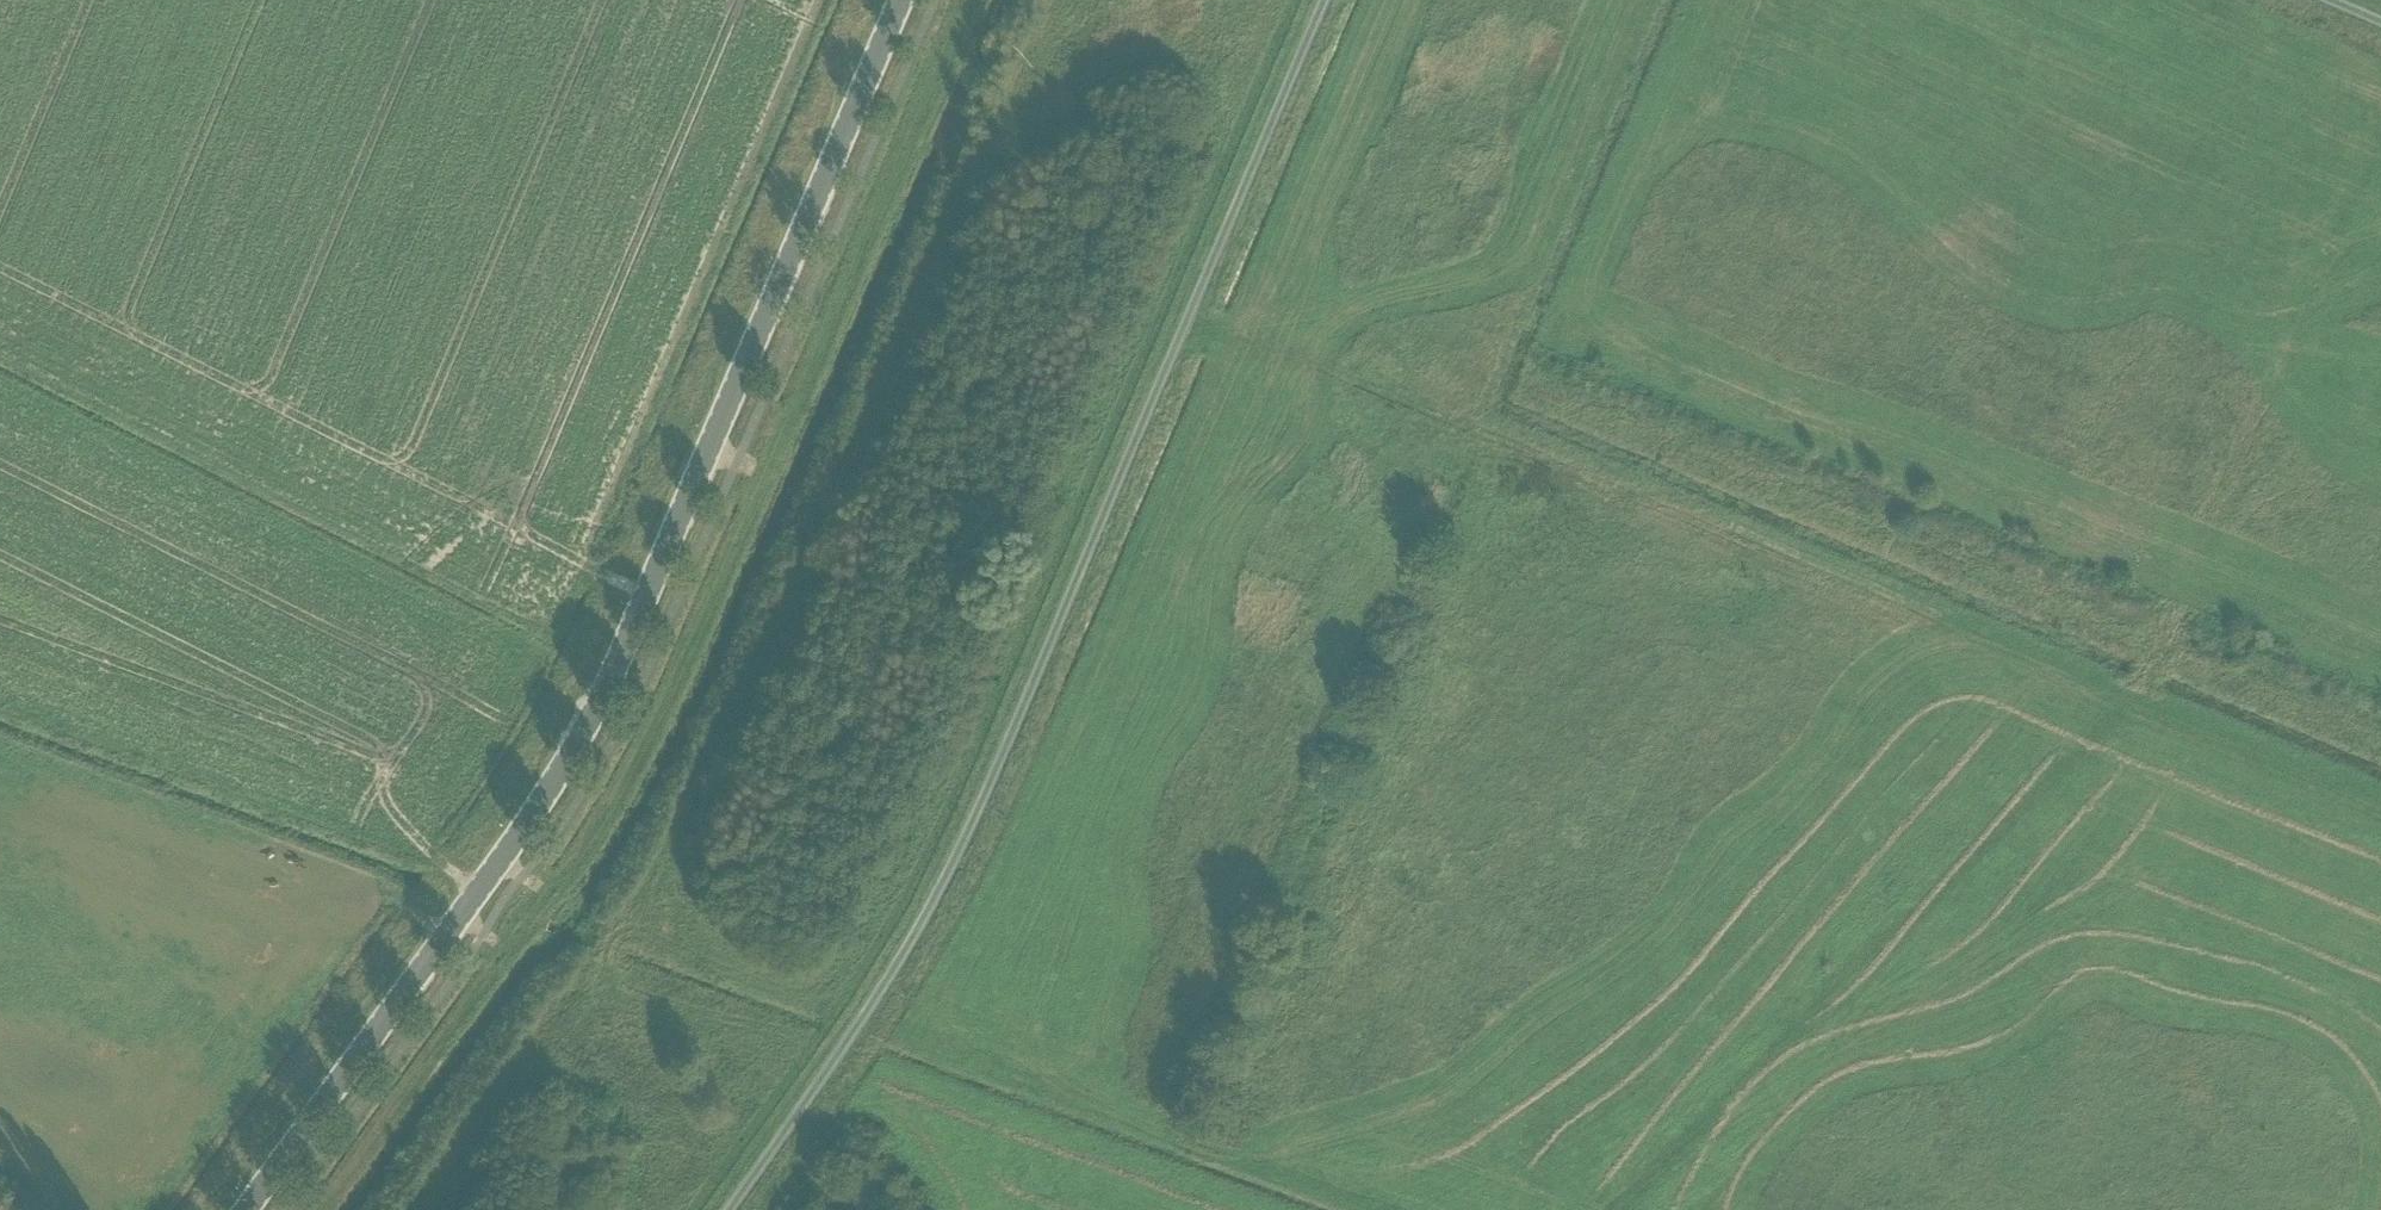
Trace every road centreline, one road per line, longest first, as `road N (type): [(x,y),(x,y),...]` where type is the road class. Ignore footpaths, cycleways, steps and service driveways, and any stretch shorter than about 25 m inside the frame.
road 1 (tertiary): [(248,1209),(537,813),(602,698),(899,0)]
road 2 (track): [(970,0),(767,478),(631,769),(322,1209)]

